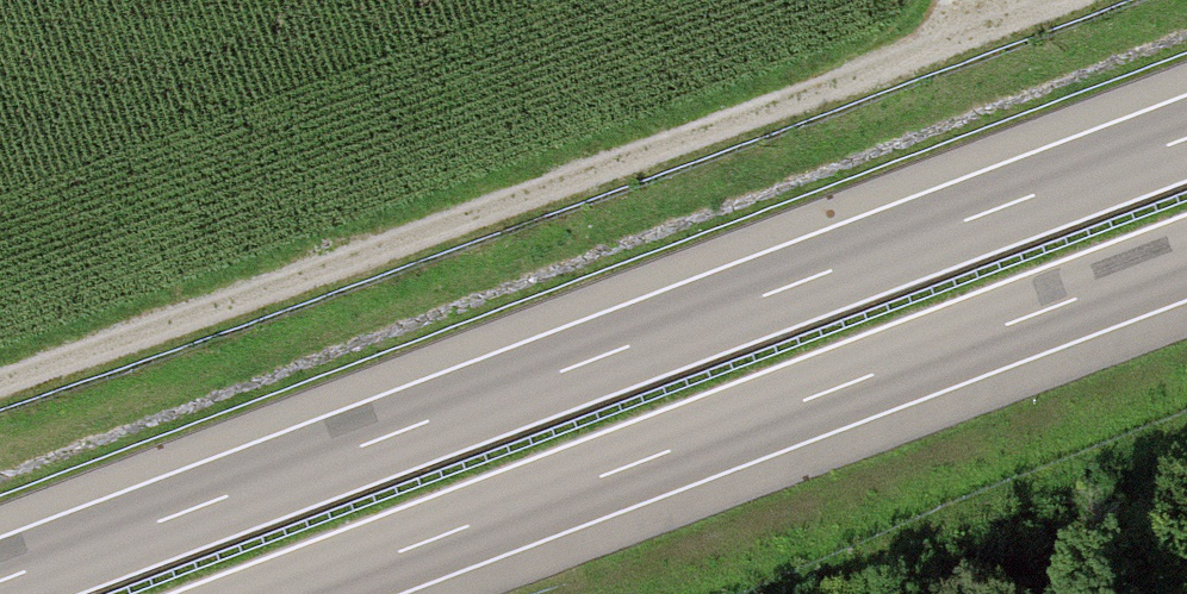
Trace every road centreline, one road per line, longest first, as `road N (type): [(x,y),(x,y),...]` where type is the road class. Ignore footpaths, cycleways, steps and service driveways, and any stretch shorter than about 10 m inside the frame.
road 1 (motorway): [(1186,140),(0,582)]
road 2 (track): [(0,392),(1079,0)]
road 3 (motorway): [(289,593),(1186,259)]

